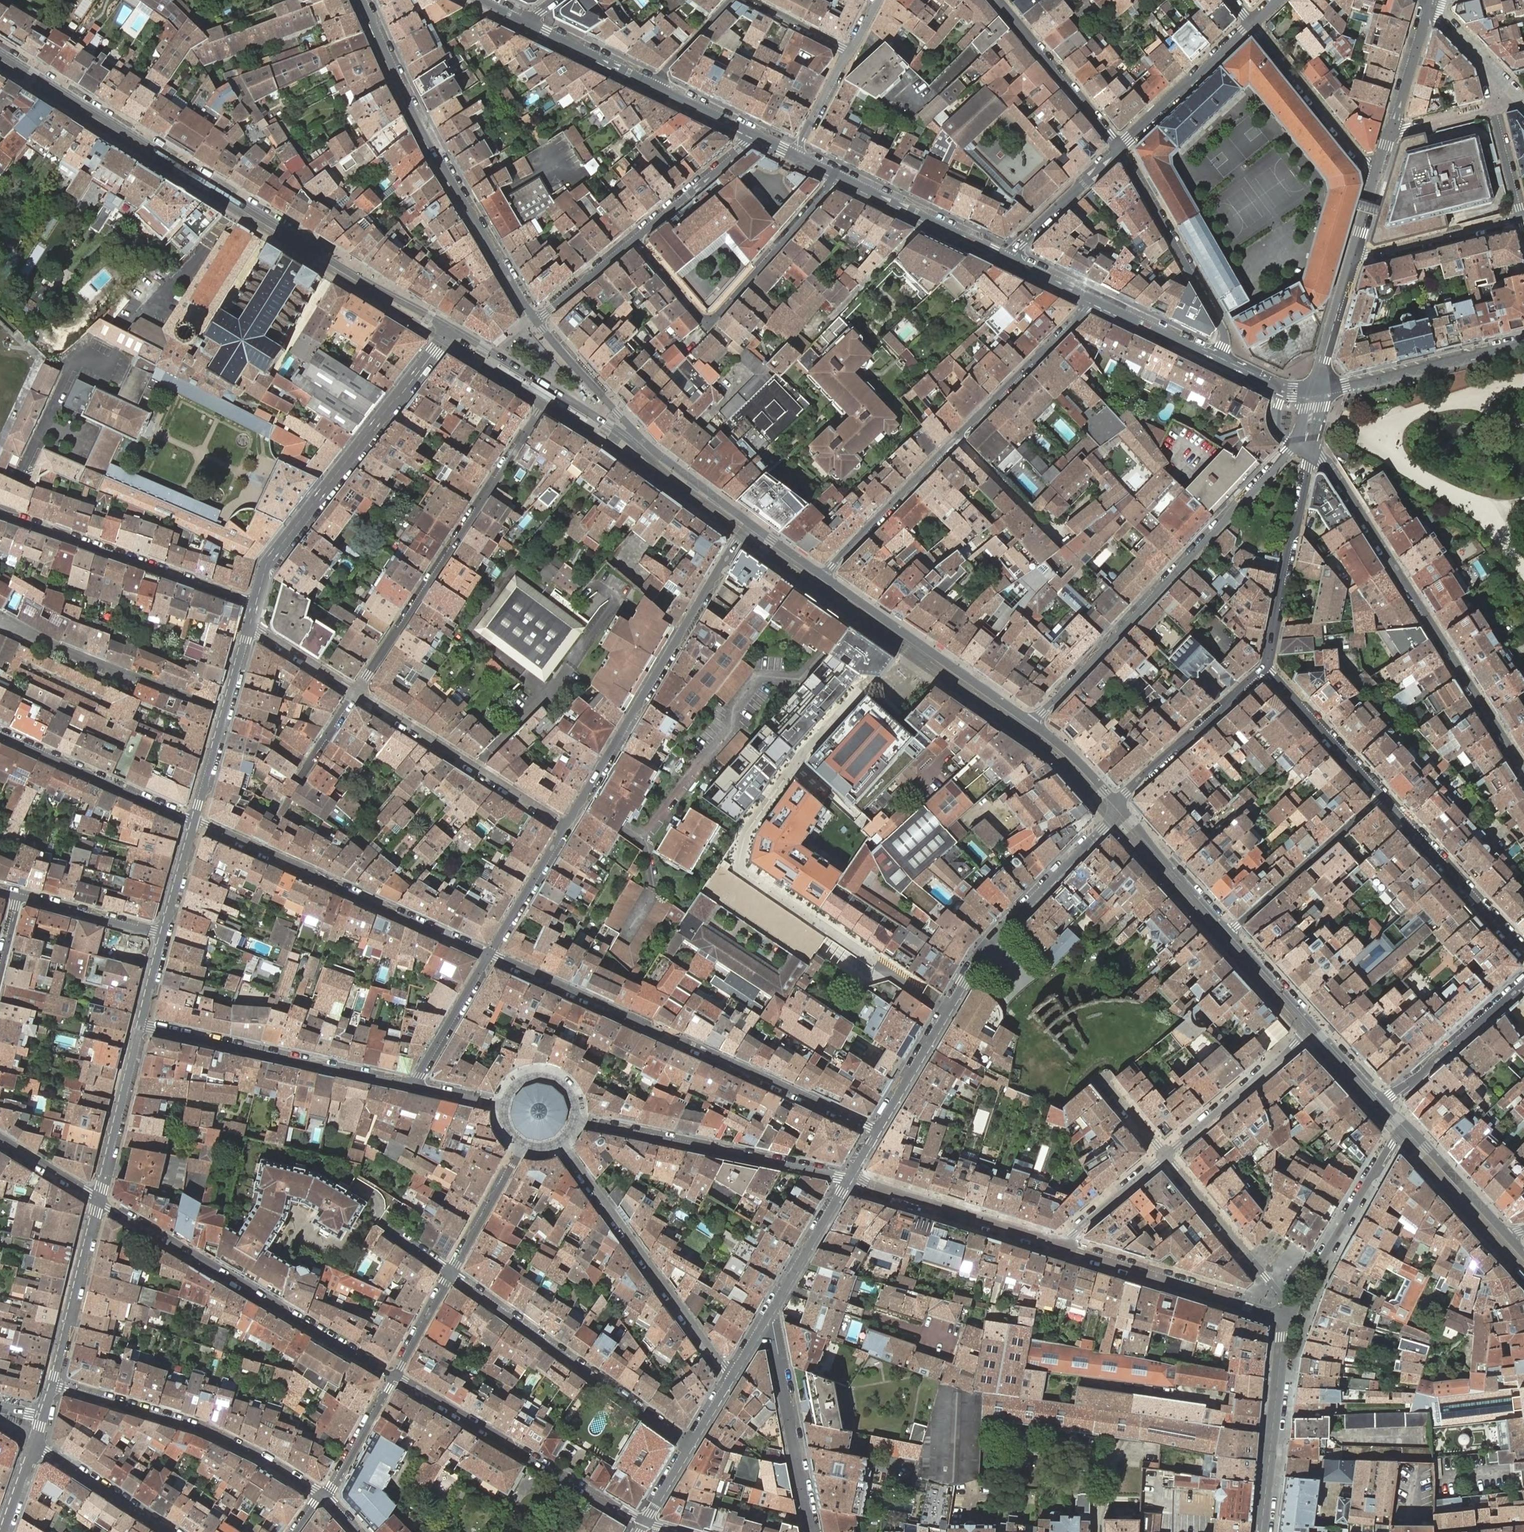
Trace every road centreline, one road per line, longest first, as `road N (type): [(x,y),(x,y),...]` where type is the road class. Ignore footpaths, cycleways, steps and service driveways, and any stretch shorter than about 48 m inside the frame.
road 1 (secondary): [(451,327),(0,55)]
road 2 (residential): [(443,340),(538,399),(538,412),(356,693)]
road 3 (residential): [(876,1131),(491,955)]
road 4 (tertiary): [(876,1131),(983,955),(1118,805)]
road 5 (residential): [(1090,296),(1074,323),(823,575)]
road 6 (residential): [(1266,667),(1523,954)]
road 7 (residential): [(1310,456),(1333,471),(1523,773)]
road 8 (tertiary): [(1294,447),(1032,722)]
road 9 (tertiary): [(536,320),(436,154),(364,0)]
road 10 (residential): [(751,524),(567,827)]
road 11 (tertiary): [(99,1199),(394,1375)]
road 12 (tertiary): [(443,340),(271,559),(255,604)]
road 13 (residential): [(491,955),(195,821)]
road 14 (residential): [(635,238),(708,320),(835,173)]
road 15 (secondary): [(1313,1028),(1179,883),(1118,805)]
road 16 (residential): [(690,1443),(451,1272)]
road 17 (residential): [(322,1495),(203,1427),(54,1383)]
road 18 (tertiary): [(394,1375),(642,1524)]
road 19 (residential): [(561,1145),(734,1372)]
road 20 (residential): [(414,1085),(142,1025)]
road 21 (residential): [(850,1179),(578,1120)]
road 22 (residential): [(0,514),(255,604)]
road 23 (secondary): [(1032,722),(823,575)]
road 24 (residential): [(567,827),(356,693)]
road 25 (residential): [(0,618),(226,711)]
road 26 (residential): [(1218,358),(1223,330),(1119,150)]
road 27 (residential): [(1067,1248),(1289,1318)]
road 28 (secondary): [(647,444),(451,327)]
road 29 (residential): [(850,1179),(1067,1248)]
road 30 (residential): [(1408,1126),(1289,1318)]
road 31 (tertiary): [(762,1324),(774,1332),(812,1531)]
road 32 (tertiary): [(1266,667),(1310,456)]
road 33 (secondary): [(1314,392),(1523,341)]
road 34 (residential): [(1289,1318),(1263,1531)]
road 35 (residential): [(195,821),(0,732)]
road 36 (residential): [(1163,1155),(1281,1295),(1289,1318)]
road 37 (tertiary): [(1118,805),(1266,667)]
road 38 (residential): [(1163,1155),(1313,1028)]
road 39 (residential): [(1251,24),(1366,165),(1379,169)]
road 40 (secondary): [(835,173),(1011,258)]
road 41 (residential): [(1119,150),(997,0)]
road 42 (residential): [(1523,981),(1380,1106)]
road 43 (tertiary): [(99,1199),(54,1383)]
road 44 (residential): [(1251,24),(1119,150)]
road 45 (tertiary): [(142,1025),(99,1199)]
road 46 (residential): [(1522,217),(1373,254),(1355,250)]
road 47 (tertiary): [(647,444),(536,320)]
road 48 (residential): [(36,1442),(173,1531)]
road 49 (residential): [(786,1284),(939,1339)]
road 50 (residential): [(752,134),(635,238)]
road 51 (residential): [(1119,150),(1011,258)]
road 52 (residential): [(164,934),(18,894)]
road 53 (residential): [(491,955),(414,1085)]
road 54 (secondary): [(1509,1237),(1408,1126)]
road 55 (residential): [(567,827),(491,955)]
road 56 (tertiary): [(1314,392),(1355,250)]
road 57 (residential): [(451,1272),(520,1146)]
road 58 (secondary): [(1090,296),(1218,358)]
road 59 (secondary): [(531,25),(657,87)]
road 60 (residential): [(394,1375),(322,1495)]
road 61 (residential): [(1523,99),(1428,0)]
road 62 (residential): [(1067,1248),(1072,1232),(1163,1155)]
road 63 (tertiary): [(1391,129),(1428,0)]
road 64 (secondary): [(751,524),(647,444)]
road 65 (residential): [(635,238),(536,320)]
road 66 (residential): [(356,693),(249,627)]
road 67 (tertiary): [(786,1284),(850,1179)]

